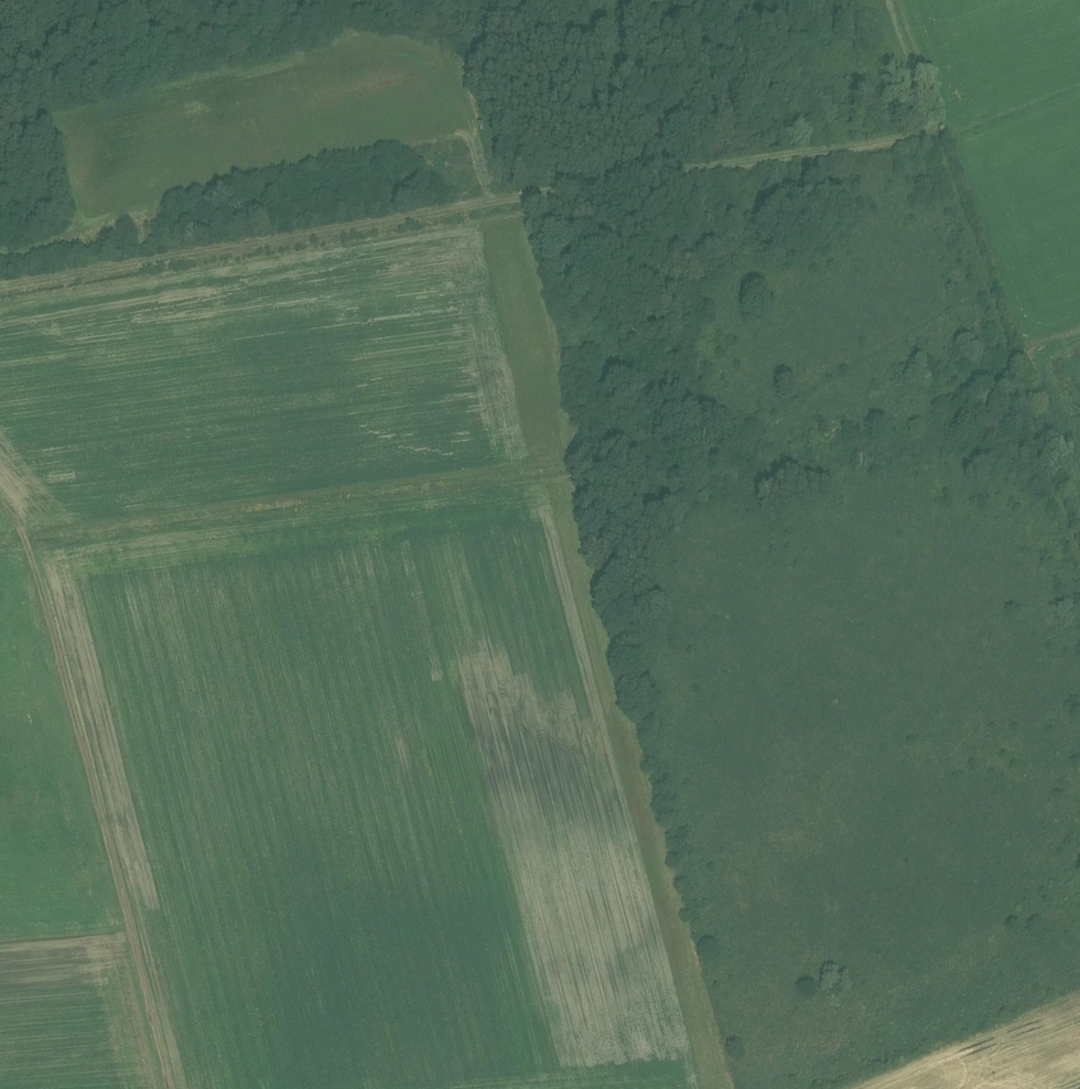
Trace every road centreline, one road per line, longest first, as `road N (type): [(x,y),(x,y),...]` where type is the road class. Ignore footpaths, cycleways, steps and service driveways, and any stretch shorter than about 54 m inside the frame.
road 1 (track): [(168,1088),(22,522),(0,494)]

